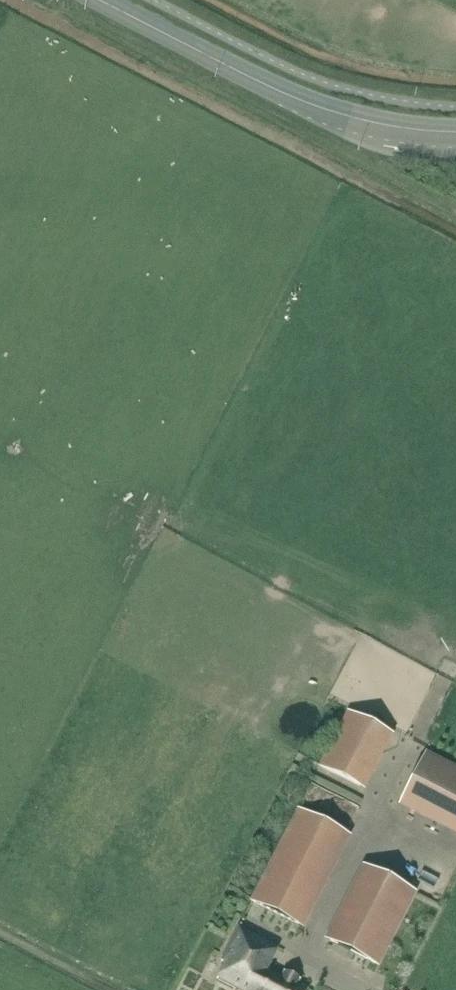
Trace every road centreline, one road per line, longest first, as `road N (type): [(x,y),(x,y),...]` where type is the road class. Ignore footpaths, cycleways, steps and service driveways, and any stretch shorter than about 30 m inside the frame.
road 1 (tertiary): [(455,132),(318,106),(98,0)]

